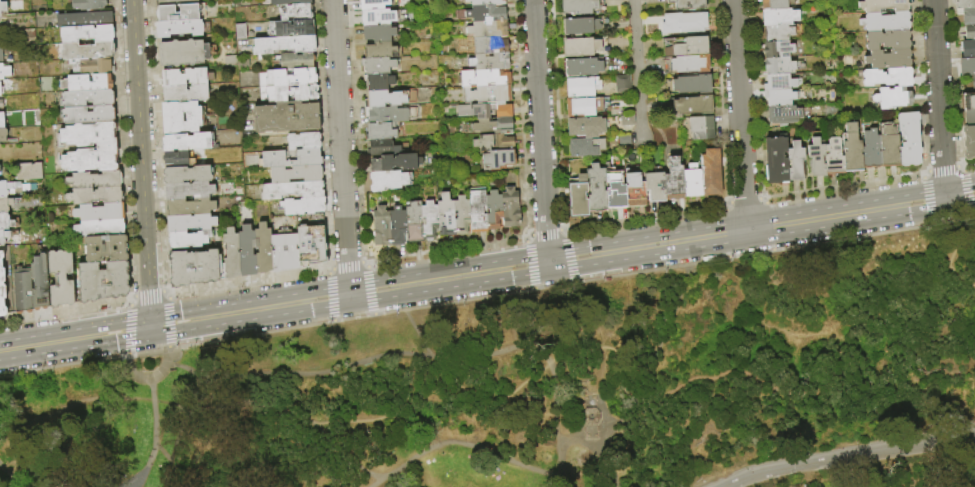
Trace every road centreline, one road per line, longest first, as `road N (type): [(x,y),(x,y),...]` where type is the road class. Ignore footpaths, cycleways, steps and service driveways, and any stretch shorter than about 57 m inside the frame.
road 1 (secondary): [(151,326),(974,193)]
road 2 (residential): [(151,326),(132,0)]
road 3 (residential): [(332,0),(349,294)]
road 4 (residential): [(548,262),(533,0)]
road 5 (tertiary): [(974,434),(779,468),(722,486)]
road 6 (residential): [(733,0),(747,230)]
road 7 (residential): [(933,0),(945,198)]
road 8 (secondary): [(0,350),(151,326)]

